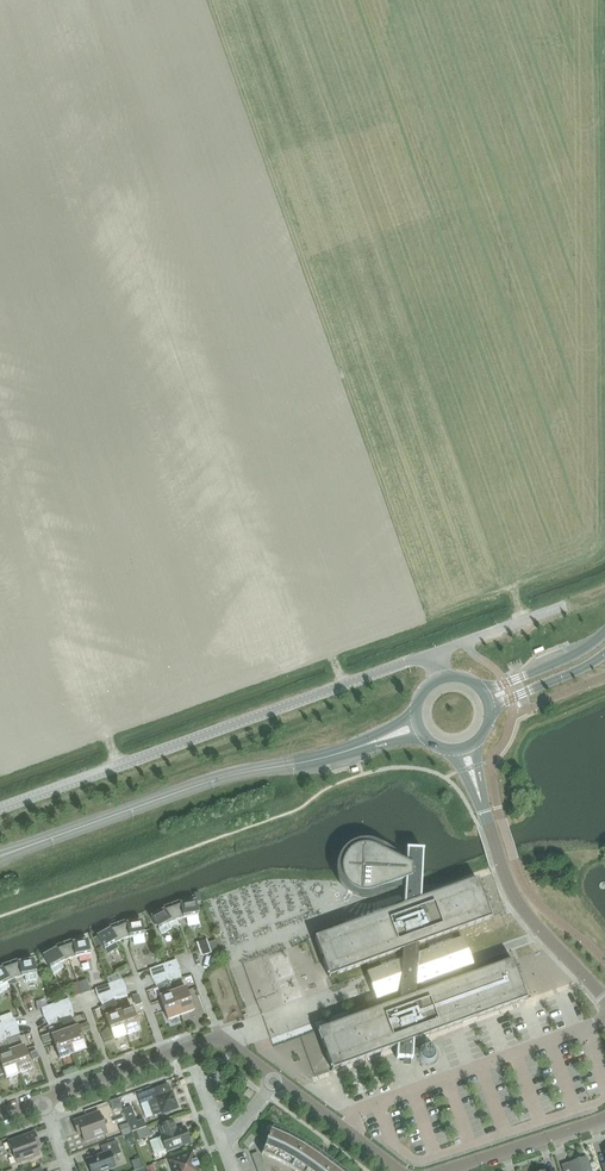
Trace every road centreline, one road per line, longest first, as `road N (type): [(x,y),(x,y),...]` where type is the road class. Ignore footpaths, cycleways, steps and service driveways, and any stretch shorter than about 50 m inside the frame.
road 1 (unclassified): [(0,808),(429,654)]
road 2 (tertiary): [(14,851),(200,784),(419,728)]
road 3 (residential): [(604,1002),(514,897),(465,750)]
road 4 (residential): [(41,1102),(220,1037),(276,1080)]
road 5 (residential): [(438,1170),(604,1117)]
road 6 (residential): [(276,1080),(401,1170)]
road 7 (unclassified): [(429,654),(562,606)]
road 8 (tertiary): [(604,633),(565,660),(480,690)]
road 9 (tertiary): [(490,714),(604,655)]

